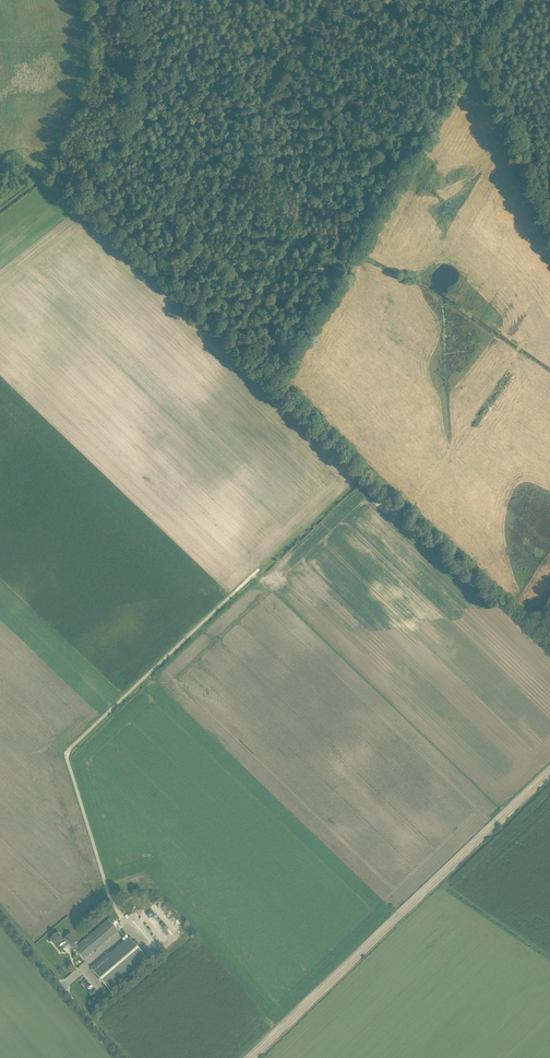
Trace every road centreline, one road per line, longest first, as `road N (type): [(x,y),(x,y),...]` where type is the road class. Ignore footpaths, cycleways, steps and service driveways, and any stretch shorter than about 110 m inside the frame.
road 1 (track): [(258,571),(67,754),(112,903),(129,928)]
road 2 (track): [(252,1057),(549,773)]
road 3 (track): [(326,0),(178,288)]
road 4 (track): [(483,43),(549,220)]
road 5 (unclassified): [(122,1057),(0,916)]

